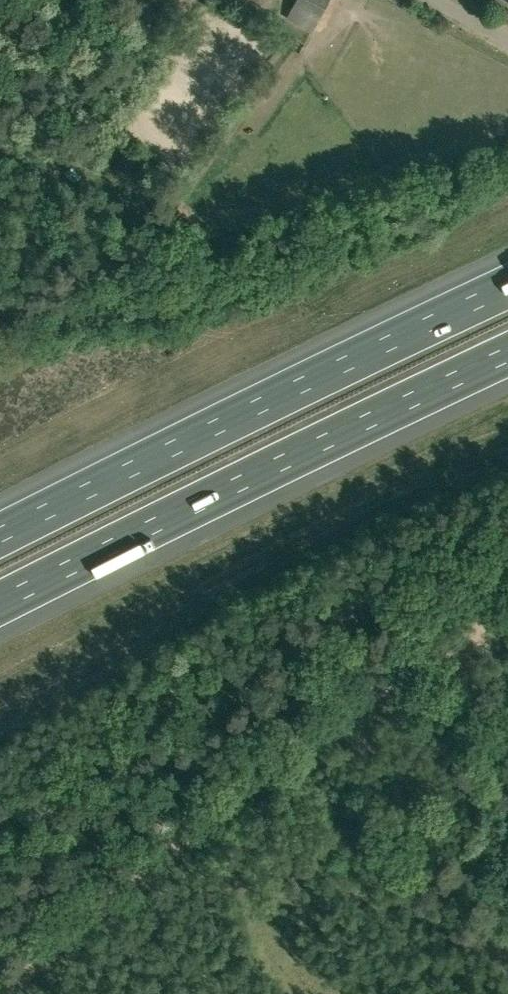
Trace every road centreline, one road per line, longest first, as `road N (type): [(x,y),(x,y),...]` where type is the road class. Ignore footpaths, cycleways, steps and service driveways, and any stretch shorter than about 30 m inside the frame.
road 1 (track): [(507,609),(288,759),(6,993)]
road 2 (motorway): [(0,603),(507,353)]
road 3 (motorway): [(507,286),(0,536)]

